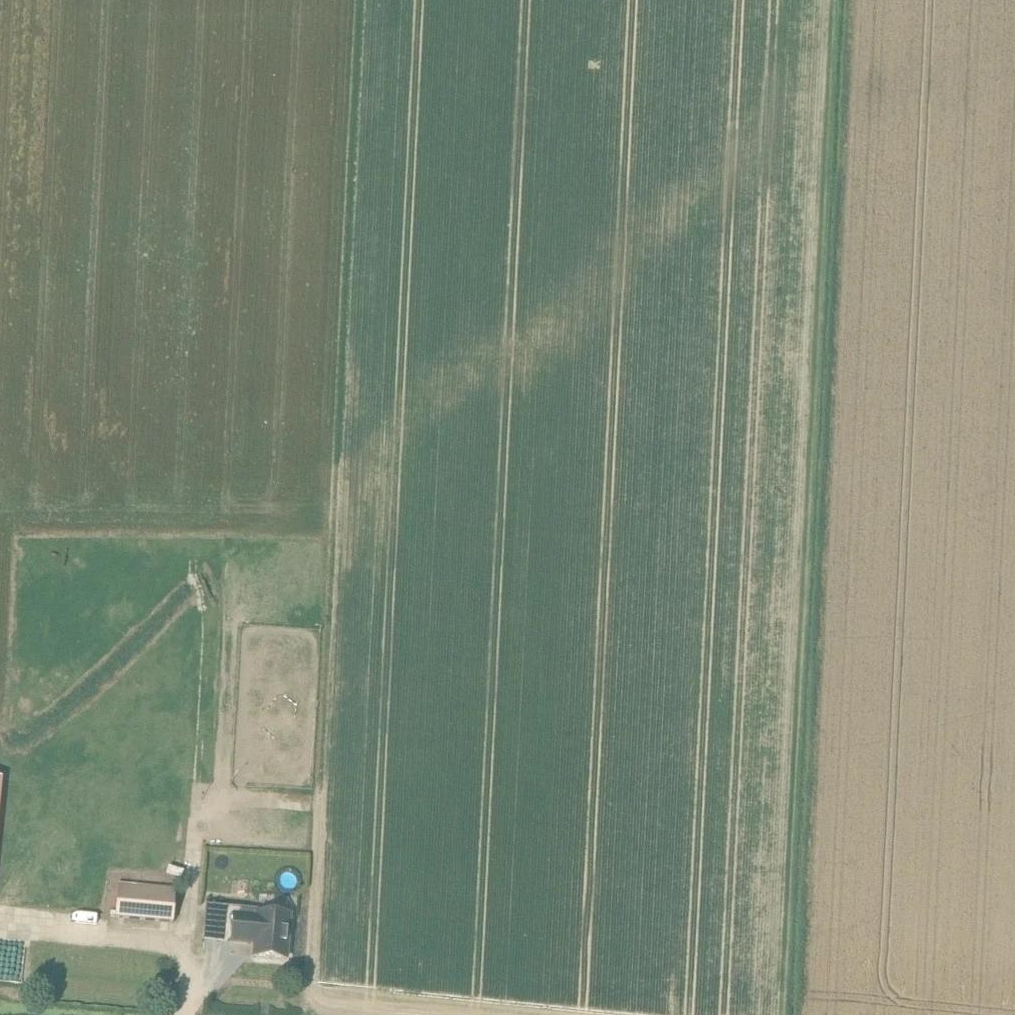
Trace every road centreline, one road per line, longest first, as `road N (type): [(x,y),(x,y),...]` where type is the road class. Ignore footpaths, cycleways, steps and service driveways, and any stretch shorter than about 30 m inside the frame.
road 1 (track): [(0,682),(7,517),(352,520)]

